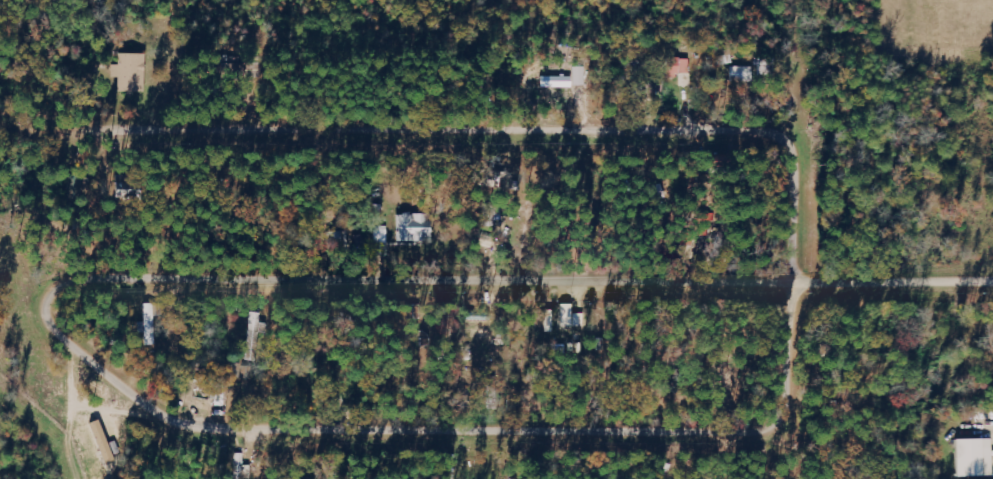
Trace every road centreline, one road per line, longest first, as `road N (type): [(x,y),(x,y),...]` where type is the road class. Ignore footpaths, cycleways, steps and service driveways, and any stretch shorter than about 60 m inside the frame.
road 1 (residential): [(795,297),(798,443),(176,444),(49,323),(48,292),(115,281),(795,297)]
road 2 (residential): [(30,138),(799,141)]
road 3 (residential): [(799,0),(795,297)]
road 4 (residential): [(795,297),(992,289)]

